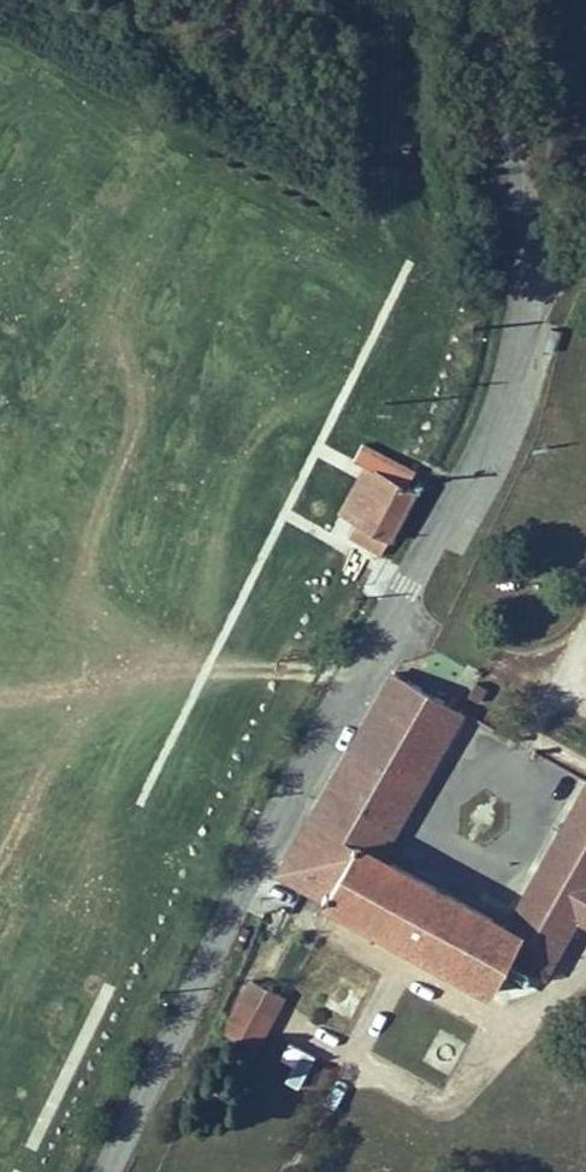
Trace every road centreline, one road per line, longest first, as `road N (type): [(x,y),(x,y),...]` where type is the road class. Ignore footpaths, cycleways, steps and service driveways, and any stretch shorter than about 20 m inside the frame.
road 1 (unclassified): [(515,221),(515,319),(491,410),(227,903),(98,1171)]
road 2 (unclassified): [(482,0),(515,221)]

